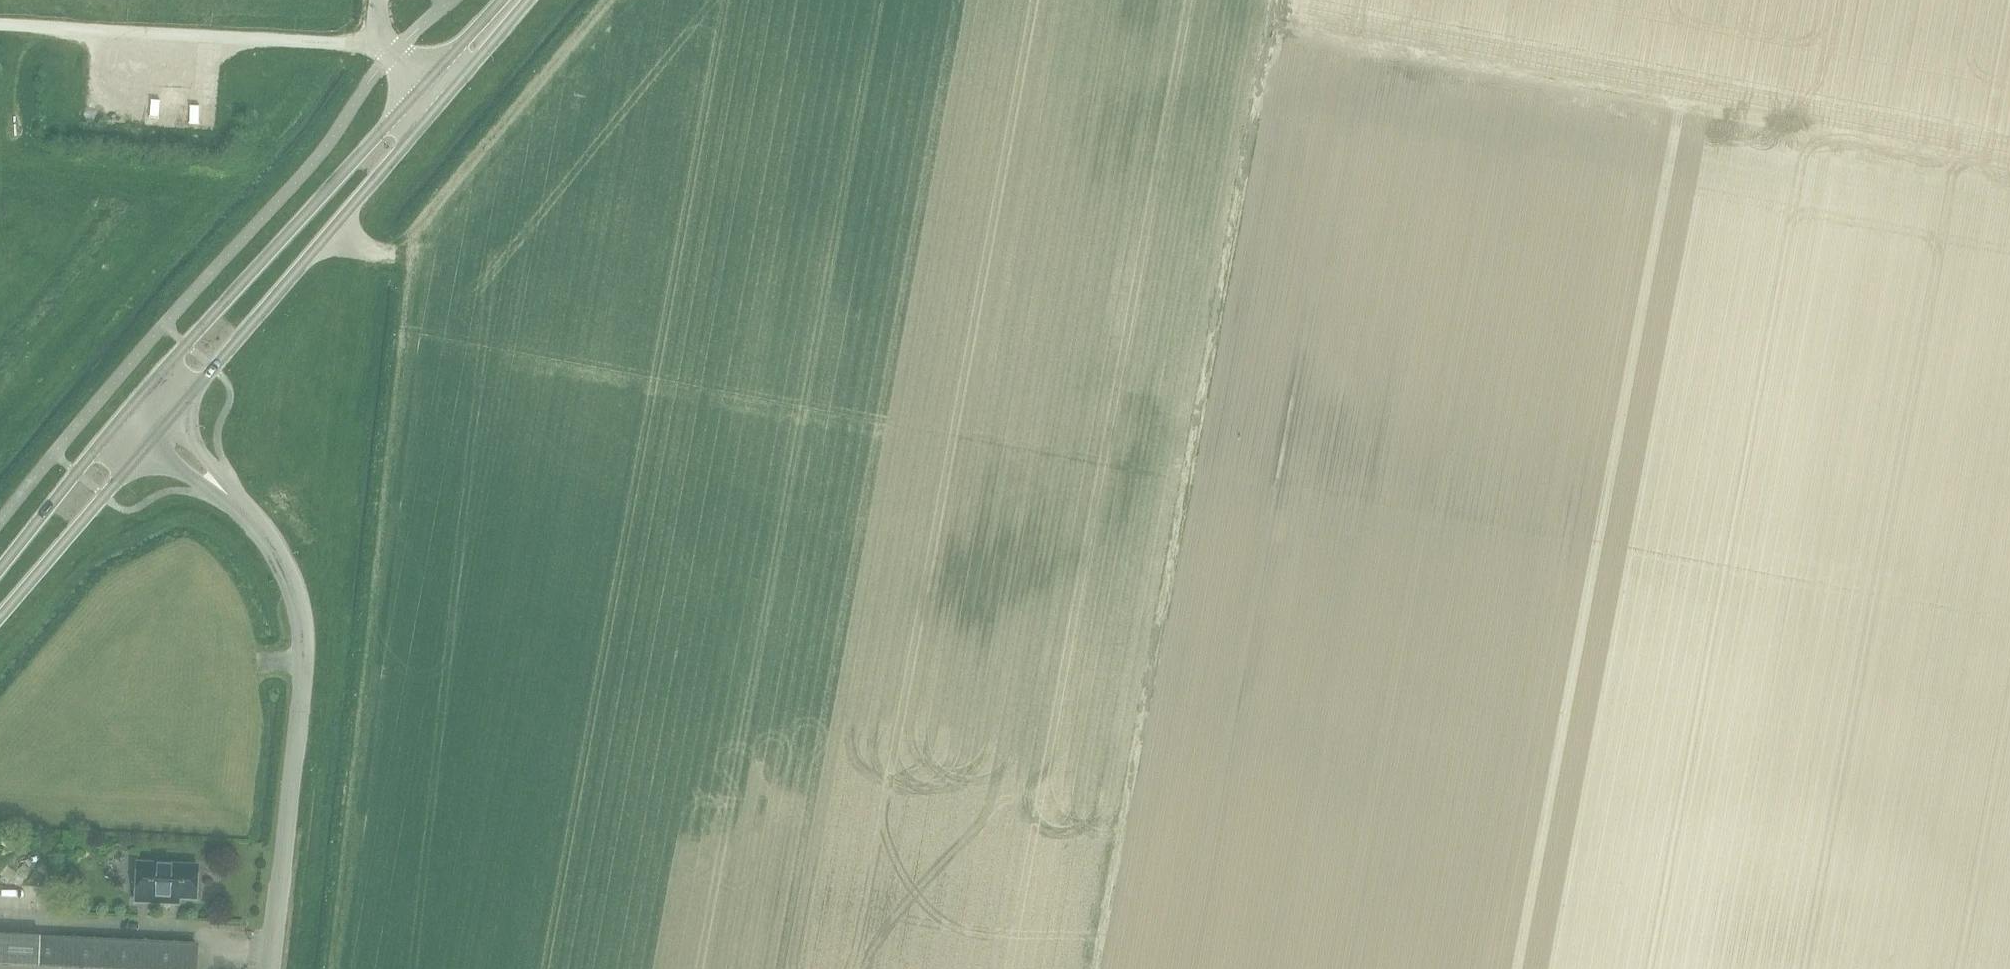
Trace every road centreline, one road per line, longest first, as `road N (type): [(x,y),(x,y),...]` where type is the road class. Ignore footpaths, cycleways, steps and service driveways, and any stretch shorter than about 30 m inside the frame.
road 1 (track): [(1095,968),(1277,0)]
road 2 (unclassified): [(270,968),(304,652),(288,571),(244,511)]
road 3 (secondary): [(422,83),(147,391)]
road 4 (secondary): [(174,414),(443,101)]
road 5 (secondary): [(0,616),(145,447)]
road 6 (secondary): [(117,425),(0,569)]
road 7 (secondary): [(443,101),(528,0)]

